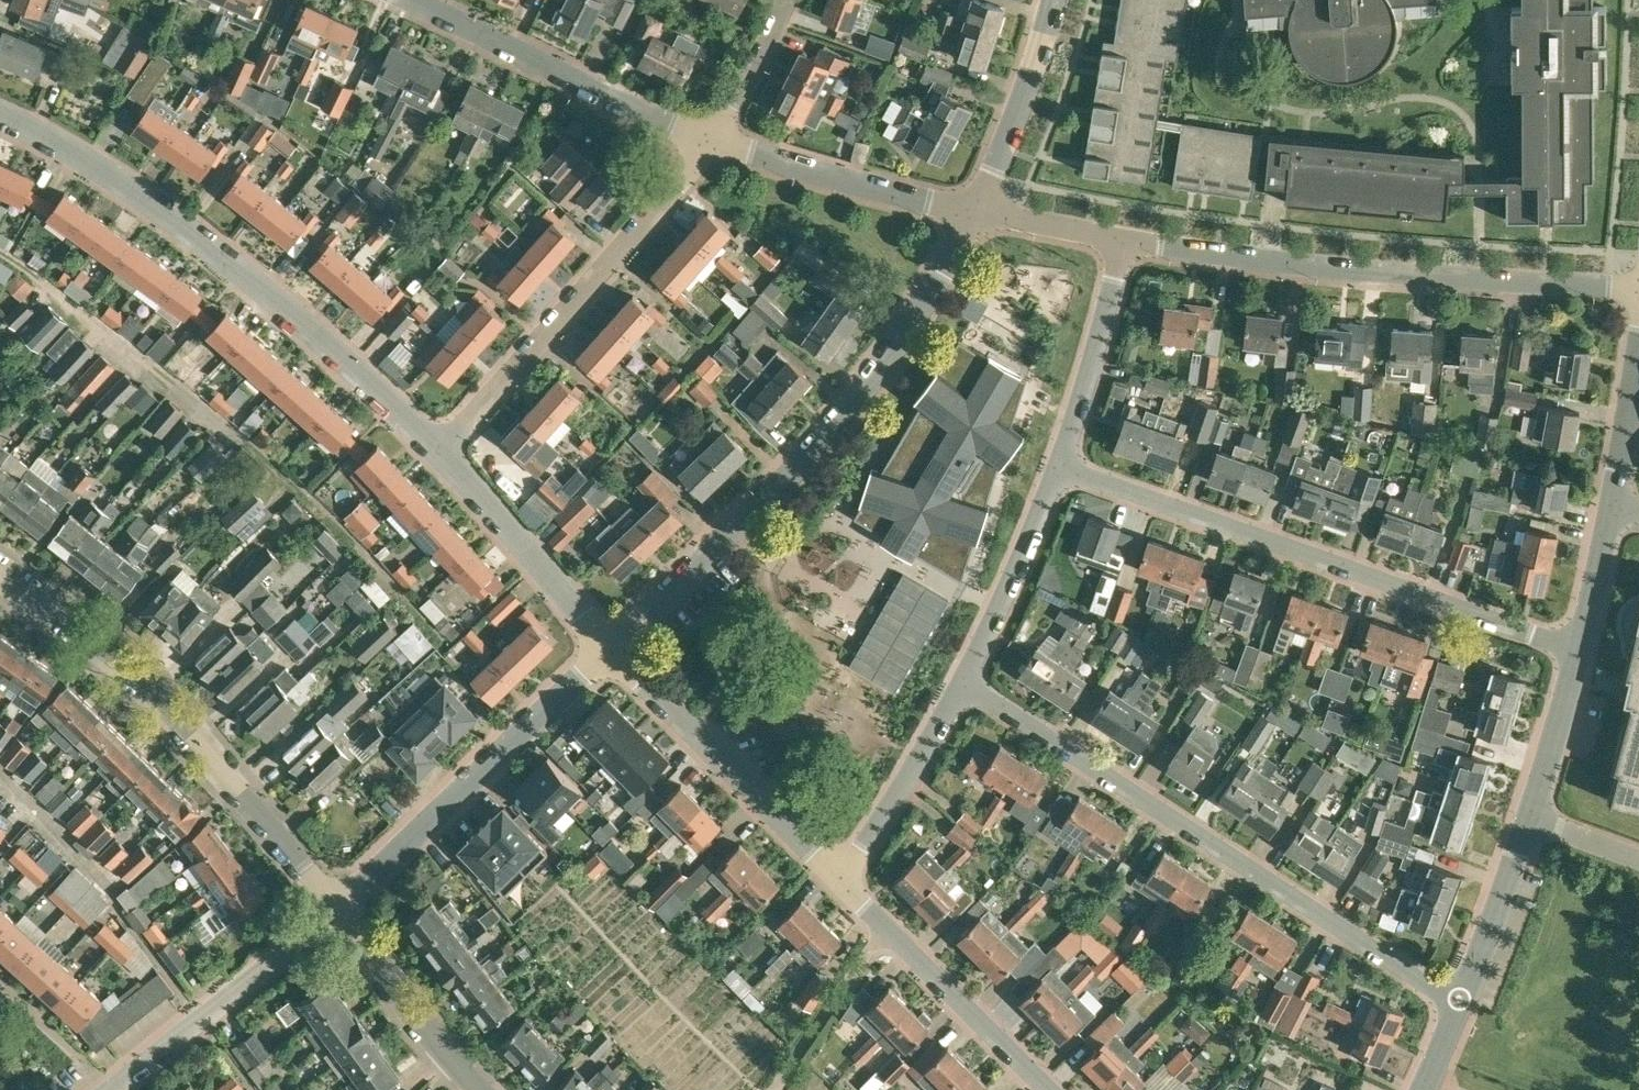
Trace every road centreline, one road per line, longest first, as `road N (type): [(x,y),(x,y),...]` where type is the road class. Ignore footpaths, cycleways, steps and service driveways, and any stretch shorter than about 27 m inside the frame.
road 1 (residential): [(1460,1002),(967,681)]
road 2 (residential): [(613,649),(816,450),(901,342),(972,210)]
road 3 (residential): [(435,457),(307,327),(189,230),(58,138),(0,110)]
road 4 (residential): [(1577,654),(1062,467)]
road 5 (residential): [(1638,285),(1328,268),(1122,240)]
road 6 (residential): [(335,908),(198,744),(0,578)]
road 7 (residential): [(435,457),(710,139)]
road 8 (residential): [(335,908),(613,649)]
road 9 (residential): [(710,139),(399,0)]
road 10 (residential): [(836,877),(613,649)]
road 11 (residential): [(1052,1089),(836,877)]
road 12 (residential): [(113,1088),(335,908)]
road 13 (residential): [(972,210),(710,139)]
road 14 (residential): [(613,649),(435,457)]
road 15 (residential): [(967,681),(908,783),(836,877)]
road 16 (residential): [(1062,467),(1122,240)]
road 17 (residential): [(967,681),(1062,467)]
road 18 (residential): [(474,1089),(335,908)]
road 19 (residential): [(972,210),(1014,115),(1049,0)]
road 20 (residential): [(1460,1002),(1528,819)]
road 21 (residential): [(1528,819),(1577,654)]
road 22 (residential): [(800,0),(710,139)]
road 23 (residential): [(1577,654),(1612,502)]
road 24 (residential): [(1612,502),(1638,351)]
road 25 (residential): [(1122,240),(972,210)]
road 26 (residential): [(0,987),(113,1088)]

